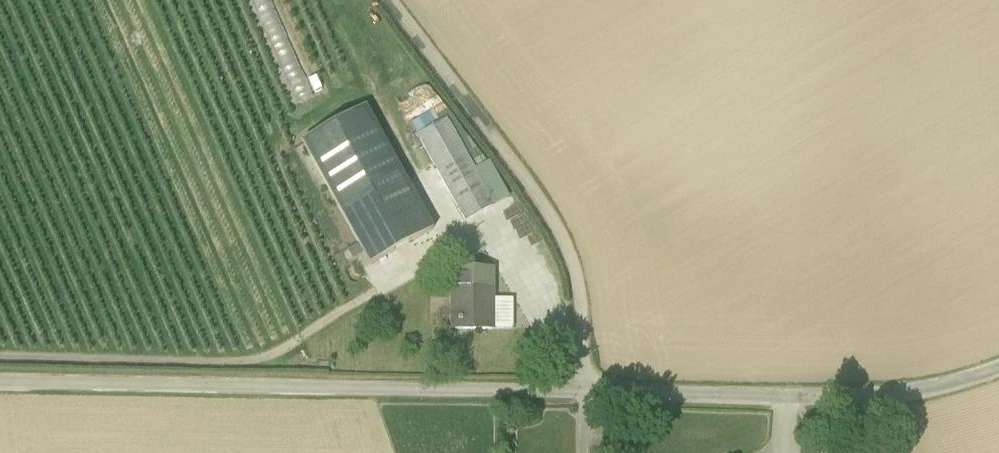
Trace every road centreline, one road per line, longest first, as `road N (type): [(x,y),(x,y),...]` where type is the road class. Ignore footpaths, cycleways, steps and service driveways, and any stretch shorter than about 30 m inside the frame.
road 1 (unclassified): [(0,381),(582,392)]
road 2 (unclassified): [(582,392),(582,309),(565,241),(532,184),(392,0)]
road 3 (unclassified): [(582,392),(873,396),(998,368)]

